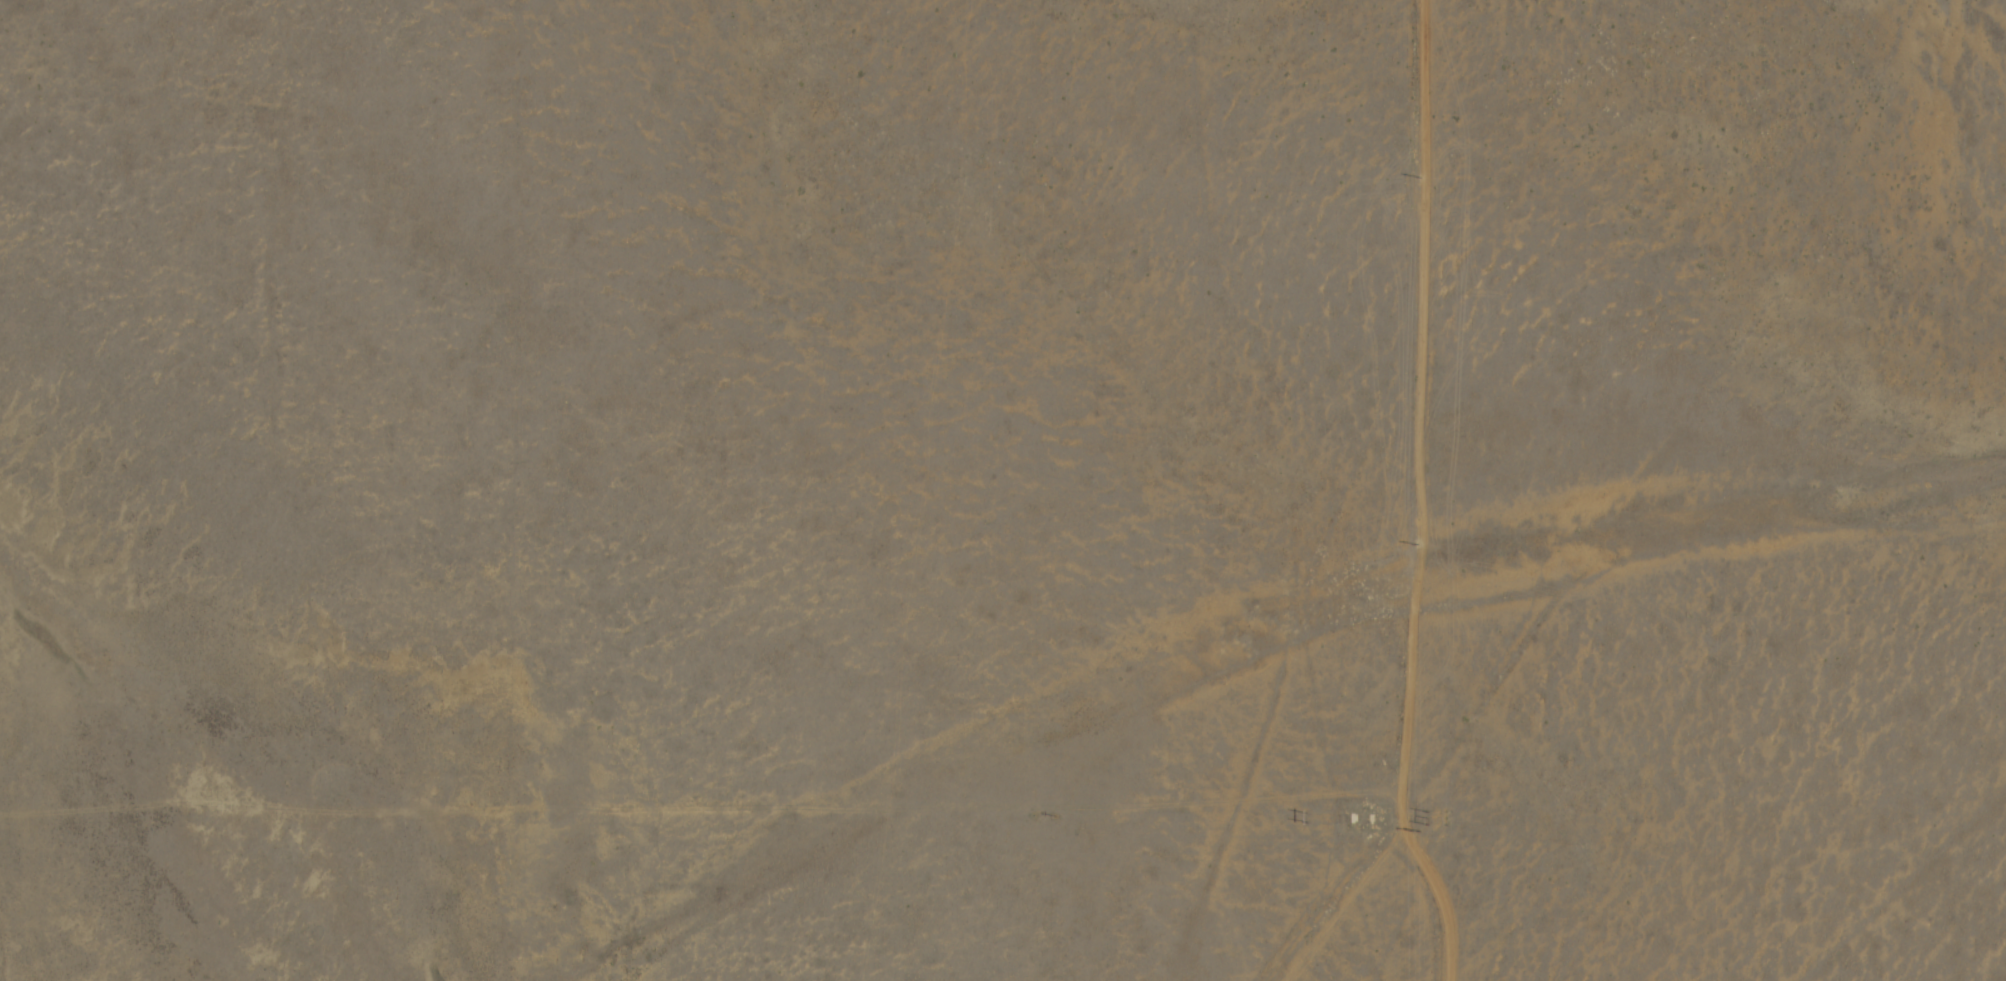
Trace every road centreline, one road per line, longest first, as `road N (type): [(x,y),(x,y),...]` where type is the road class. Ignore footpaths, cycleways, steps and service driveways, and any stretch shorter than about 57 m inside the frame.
road 1 (residential): [(1428,980),(1393,645),(1388,171),(1404,0)]

